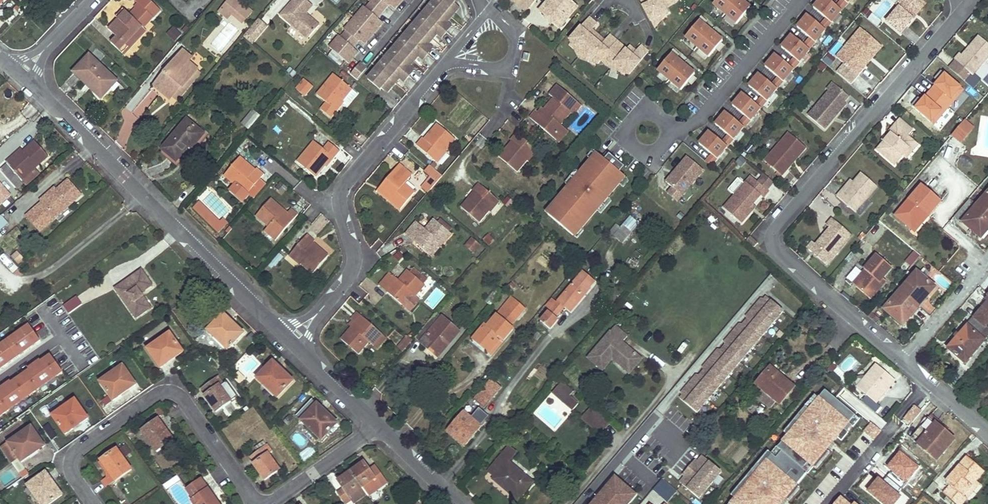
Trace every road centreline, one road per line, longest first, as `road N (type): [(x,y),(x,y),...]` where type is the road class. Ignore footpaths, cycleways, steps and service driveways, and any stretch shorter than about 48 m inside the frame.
road 1 (residential): [(905,362),(777,248),(773,233),(970,5)]
road 2 (residential): [(292,341),(22,70)]
road 3 (residential): [(292,341),(352,273),(341,194),(450,61)]
road 4 (residential): [(95,503),(70,460),(171,391),(259,503)]
road 5 (residential): [(271,503),(379,428)]
road 6 (residential): [(905,362),(987,262)]
road 7 (residential): [(379,428),(292,341)]

